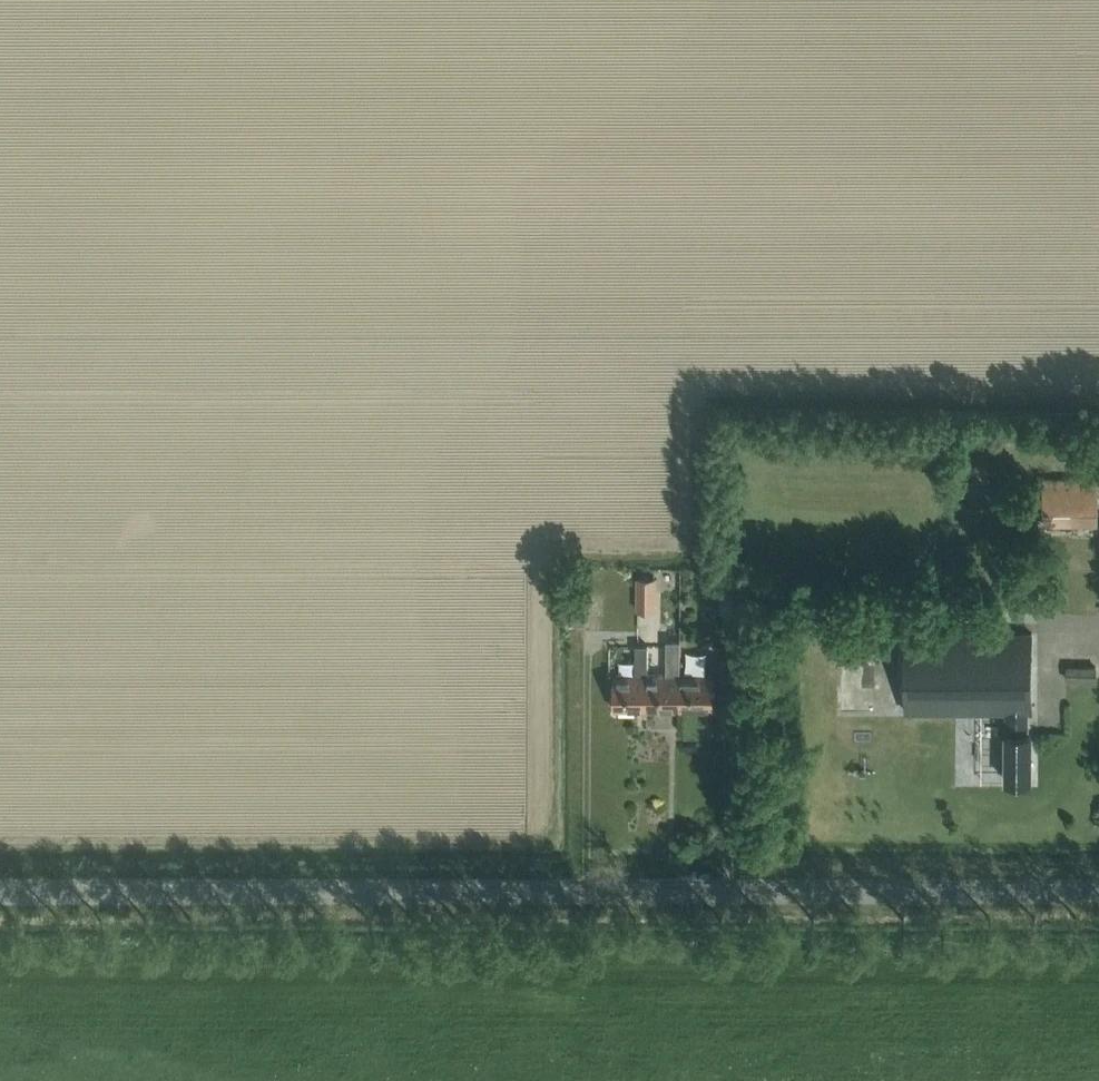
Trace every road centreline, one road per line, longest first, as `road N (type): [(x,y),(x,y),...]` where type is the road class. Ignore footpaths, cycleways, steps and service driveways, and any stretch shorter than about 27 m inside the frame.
road 1 (unclassified): [(0,893),(1098,893)]

